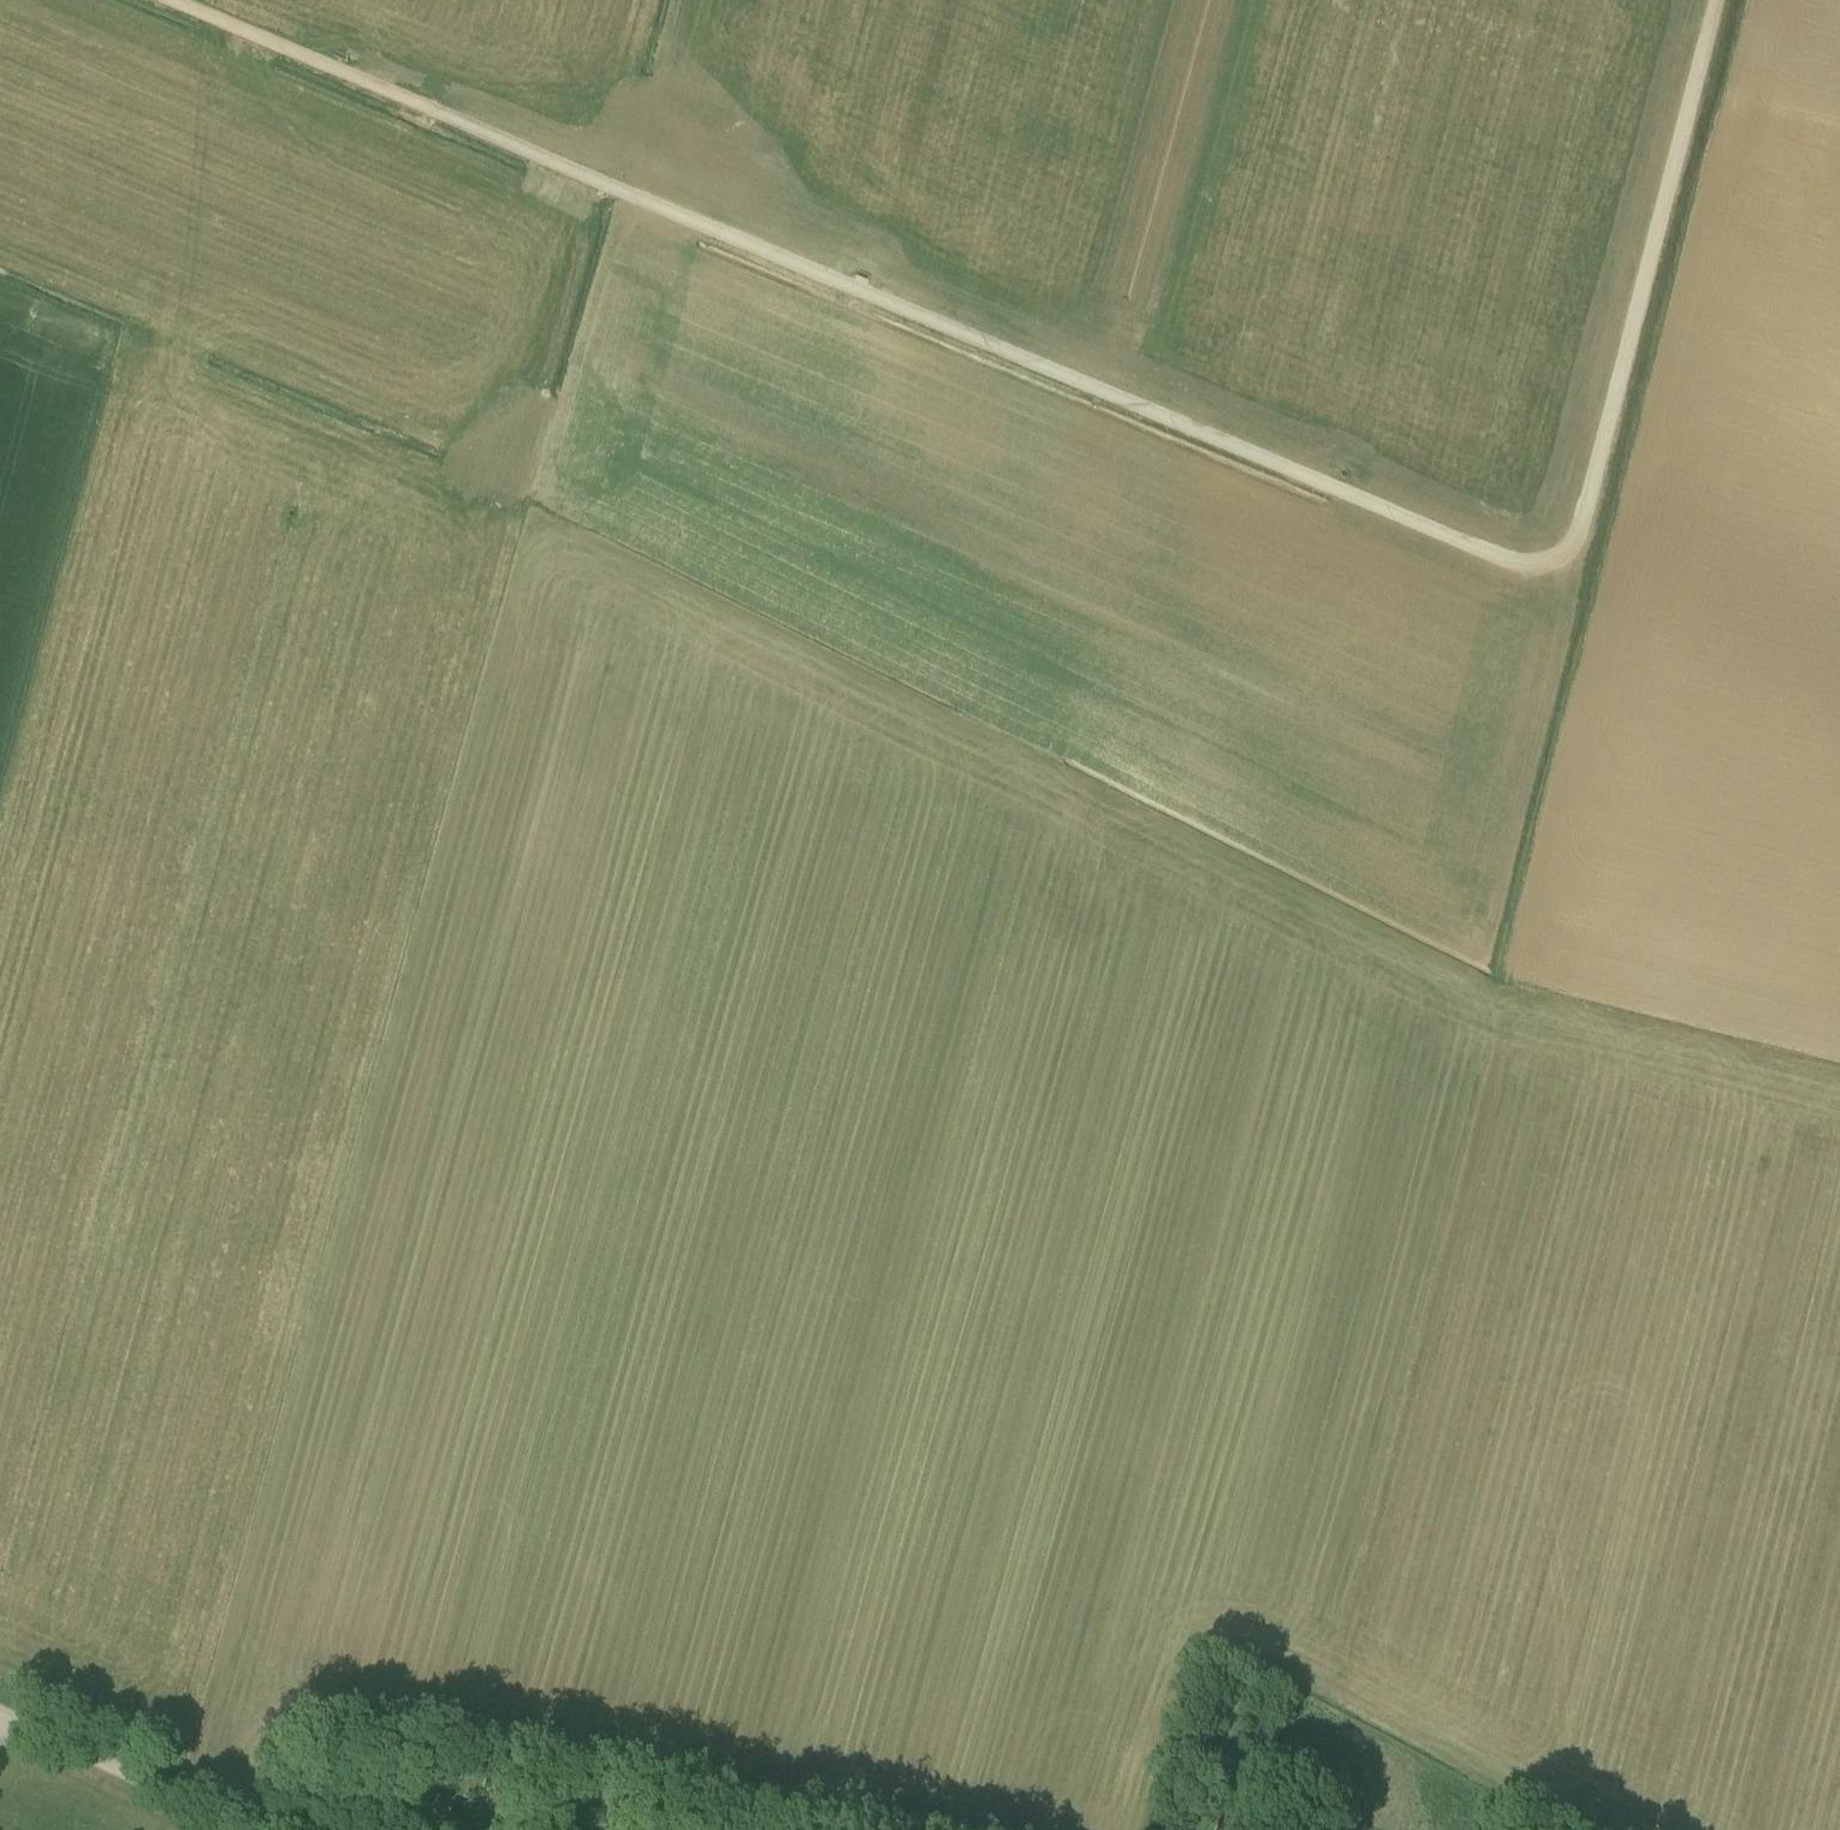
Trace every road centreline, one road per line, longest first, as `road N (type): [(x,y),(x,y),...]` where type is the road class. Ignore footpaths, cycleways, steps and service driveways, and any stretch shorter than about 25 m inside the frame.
road 1 (track): [(1584,562),(1728,0)]
road 2 (unclassified): [(254,1829),(0,1714)]

